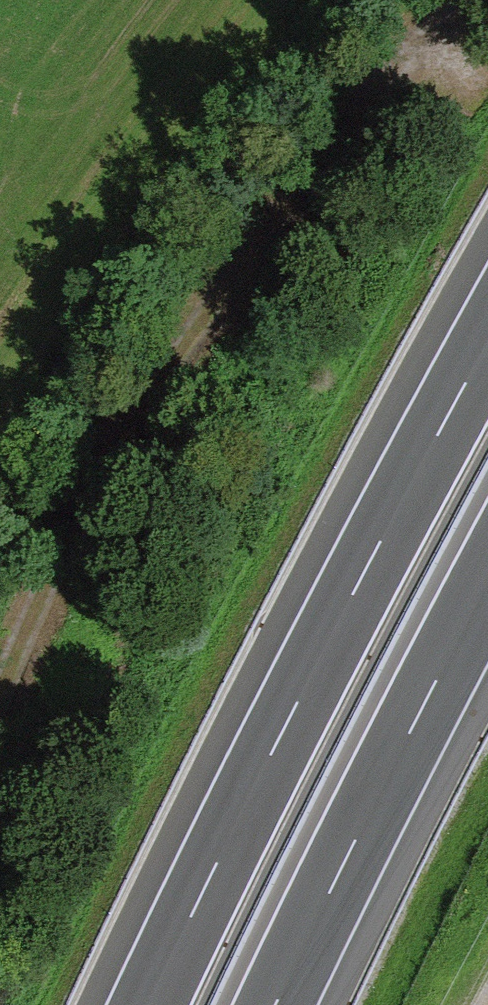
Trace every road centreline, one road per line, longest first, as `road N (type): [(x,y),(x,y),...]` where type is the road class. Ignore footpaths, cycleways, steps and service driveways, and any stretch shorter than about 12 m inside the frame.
road 1 (track): [(0,703),(64,546),(167,376),(349,107),(447,0)]
road 2 (motorway): [(487,342),(146,1004)]
road 3 (motorway): [(274,1004),(487,583)]

